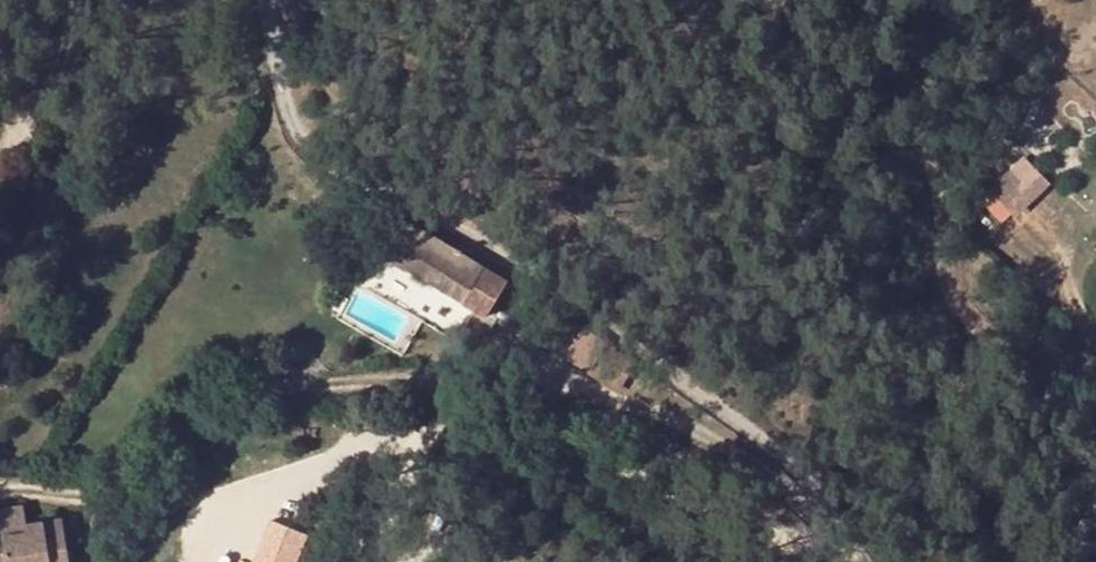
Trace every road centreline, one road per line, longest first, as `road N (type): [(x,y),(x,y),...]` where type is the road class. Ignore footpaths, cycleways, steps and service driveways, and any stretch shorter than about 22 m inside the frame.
road 1 (unclassified): [(851,561),(752,423),(680,389),(433,219),(272,0)]

